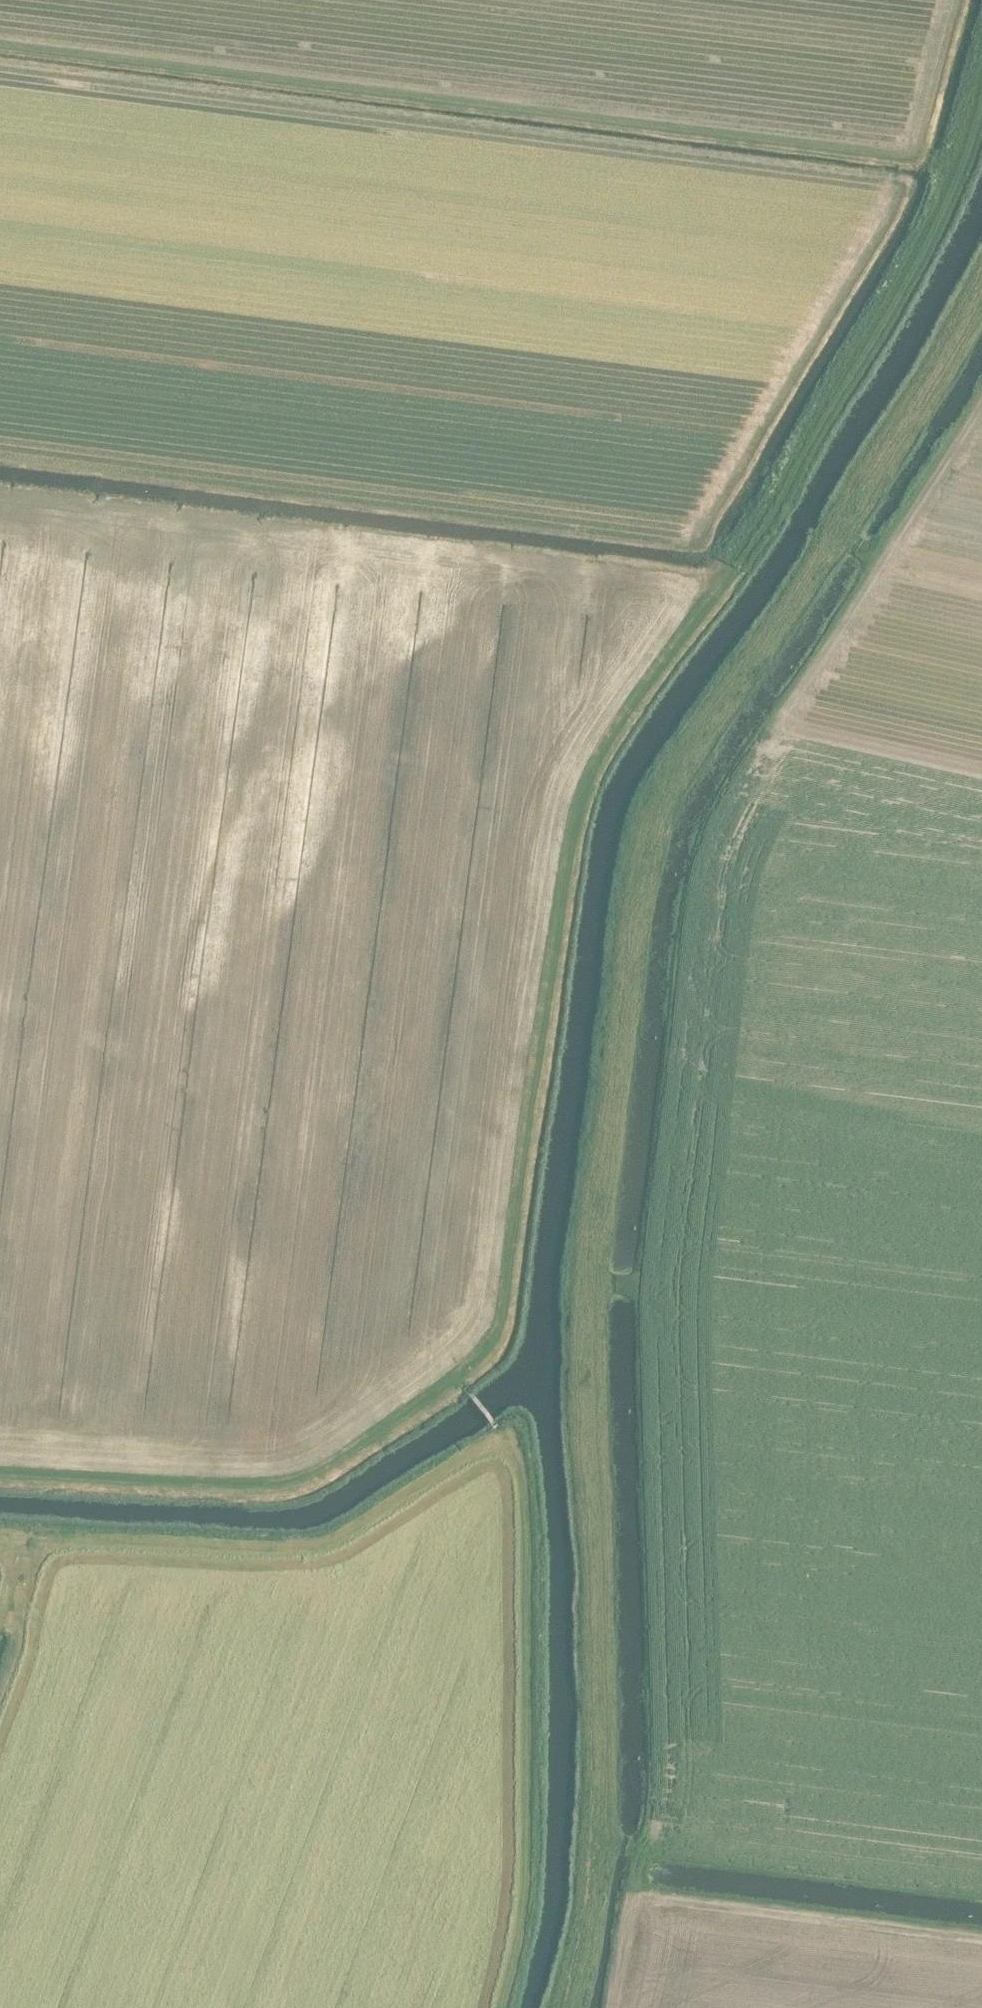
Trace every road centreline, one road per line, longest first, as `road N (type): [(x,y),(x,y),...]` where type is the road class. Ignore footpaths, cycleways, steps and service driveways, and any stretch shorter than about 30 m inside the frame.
road 1 (track): [(0,44),(921,156),(956,167)]

